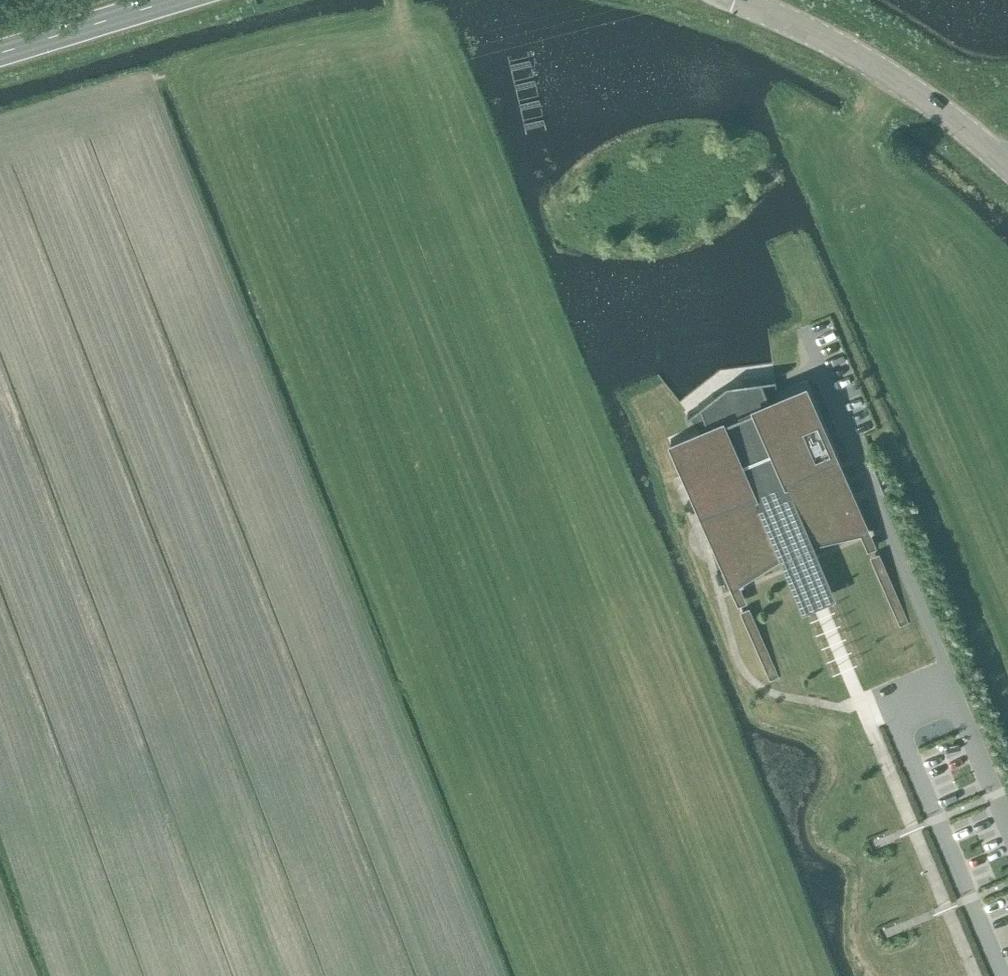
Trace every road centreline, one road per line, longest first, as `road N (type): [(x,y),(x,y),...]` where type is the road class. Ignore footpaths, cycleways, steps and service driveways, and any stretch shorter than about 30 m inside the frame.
road 1 (tertiary): [(1007,168),(887,75),(734,0)]
road 2 (secondary): [(0,53),(173,0)]

